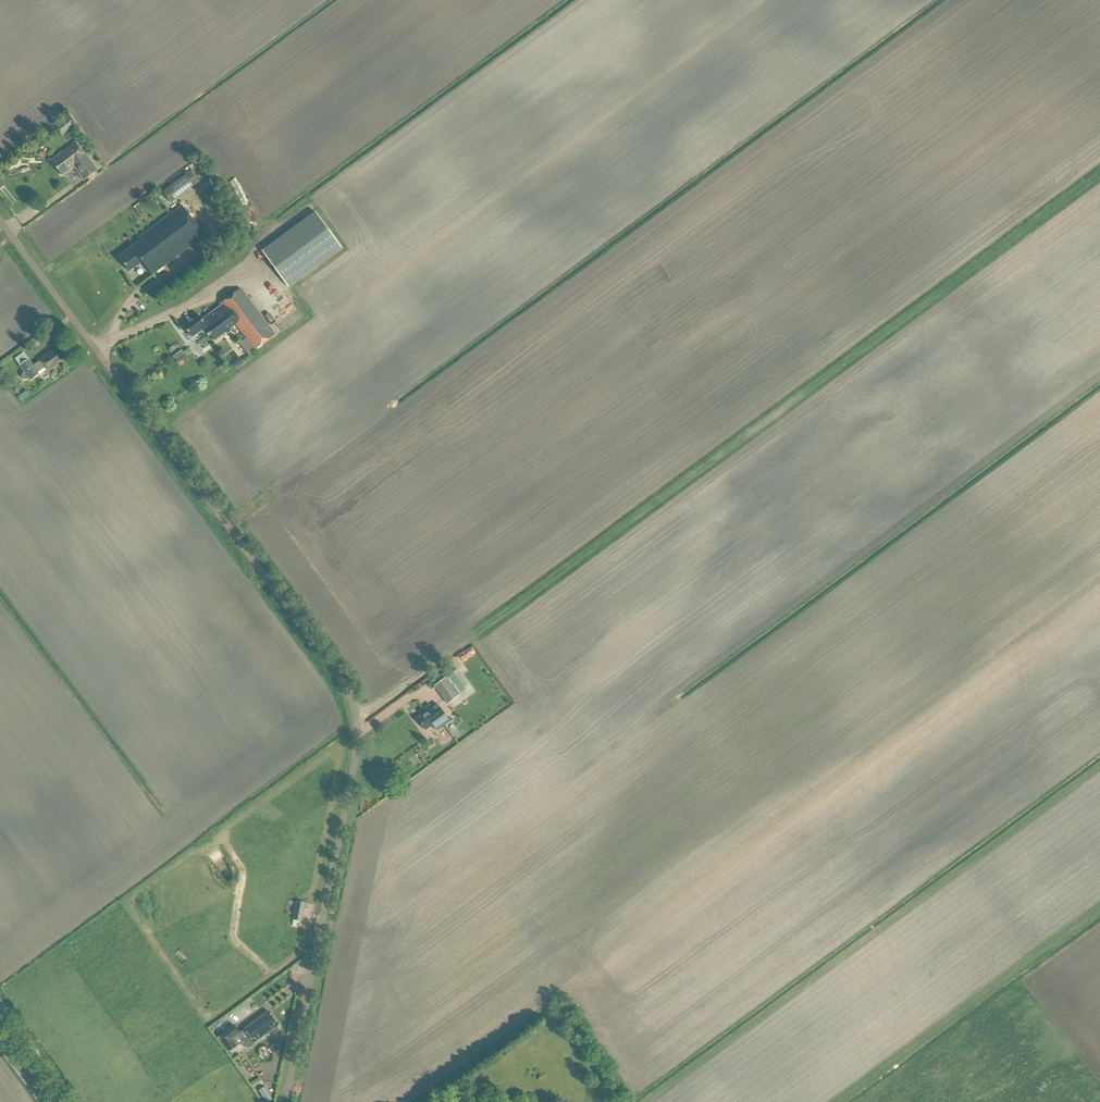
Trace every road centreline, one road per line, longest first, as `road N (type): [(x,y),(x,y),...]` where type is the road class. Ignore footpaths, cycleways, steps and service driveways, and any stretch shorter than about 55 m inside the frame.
road 1 (unclassified): [(287,1101),(355,798),(355,697),(0,221)]

